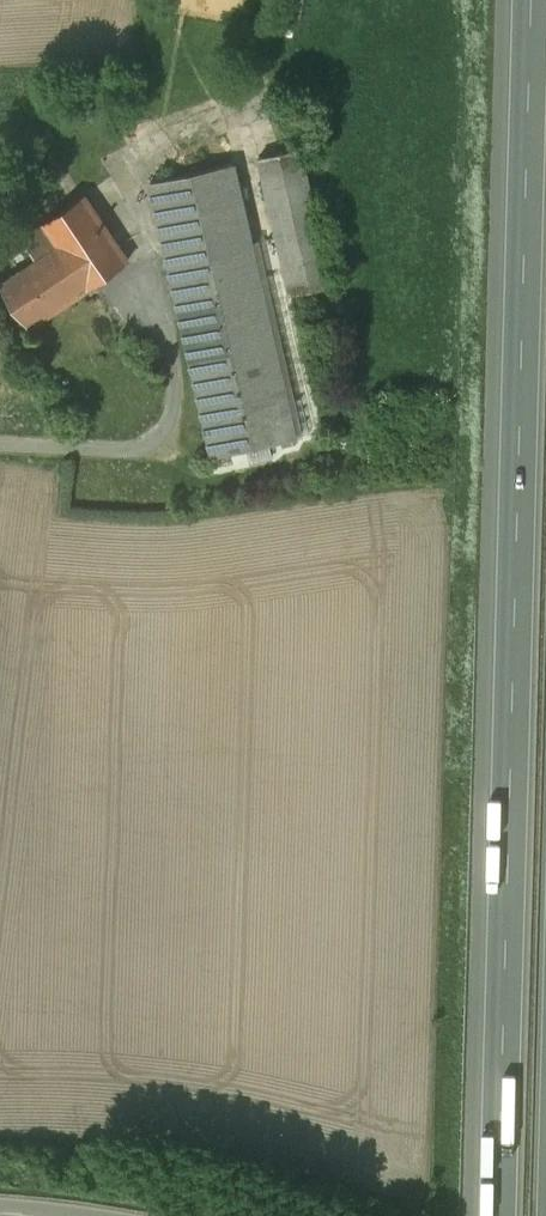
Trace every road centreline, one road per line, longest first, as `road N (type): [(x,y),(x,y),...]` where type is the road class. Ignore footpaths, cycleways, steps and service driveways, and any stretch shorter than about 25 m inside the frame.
road 1 (motorway): [(532,0),(499,1215)]

